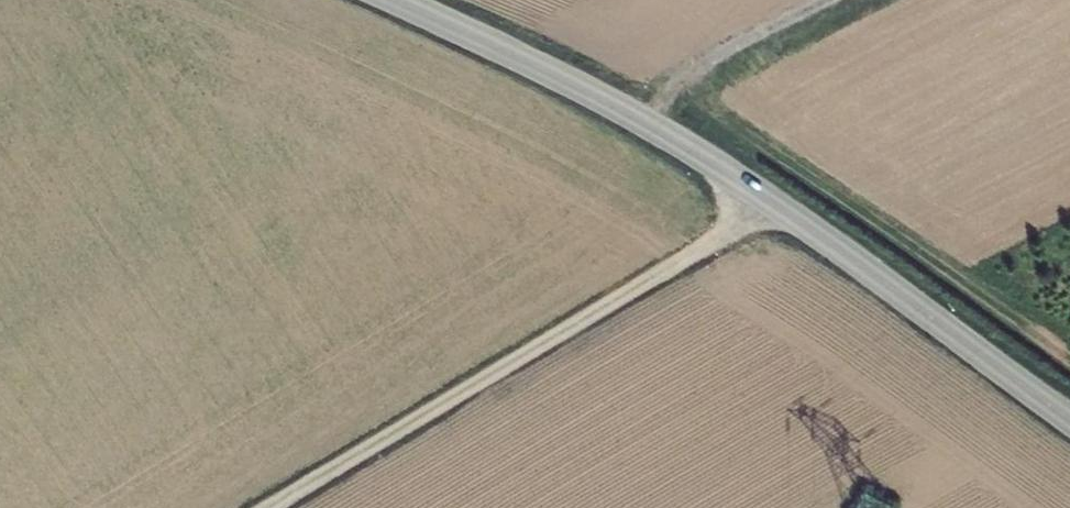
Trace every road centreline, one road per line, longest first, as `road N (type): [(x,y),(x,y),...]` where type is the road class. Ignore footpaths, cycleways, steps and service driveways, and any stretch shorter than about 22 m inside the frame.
road 1 (unclassified): [(395,0),(670,137),(913,304)]
road 2 (track): [(277,507),(774,204)]
road 3 (residential): [(913,304),(1069,420)]

